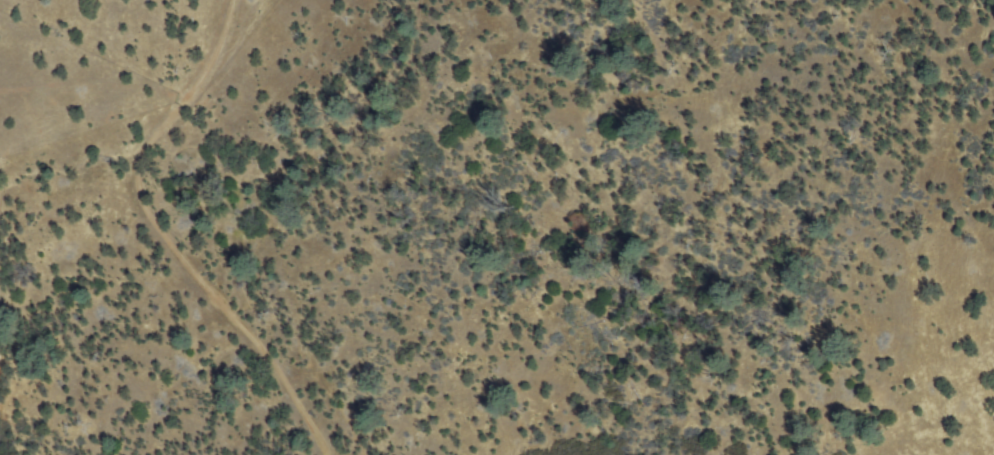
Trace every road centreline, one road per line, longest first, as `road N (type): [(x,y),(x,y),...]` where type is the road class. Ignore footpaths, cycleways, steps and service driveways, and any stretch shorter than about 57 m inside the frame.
road 1 (residential): [(329,454),(274,361),(150,217),(136,175),(141,144),(208,74),(238,0)]

